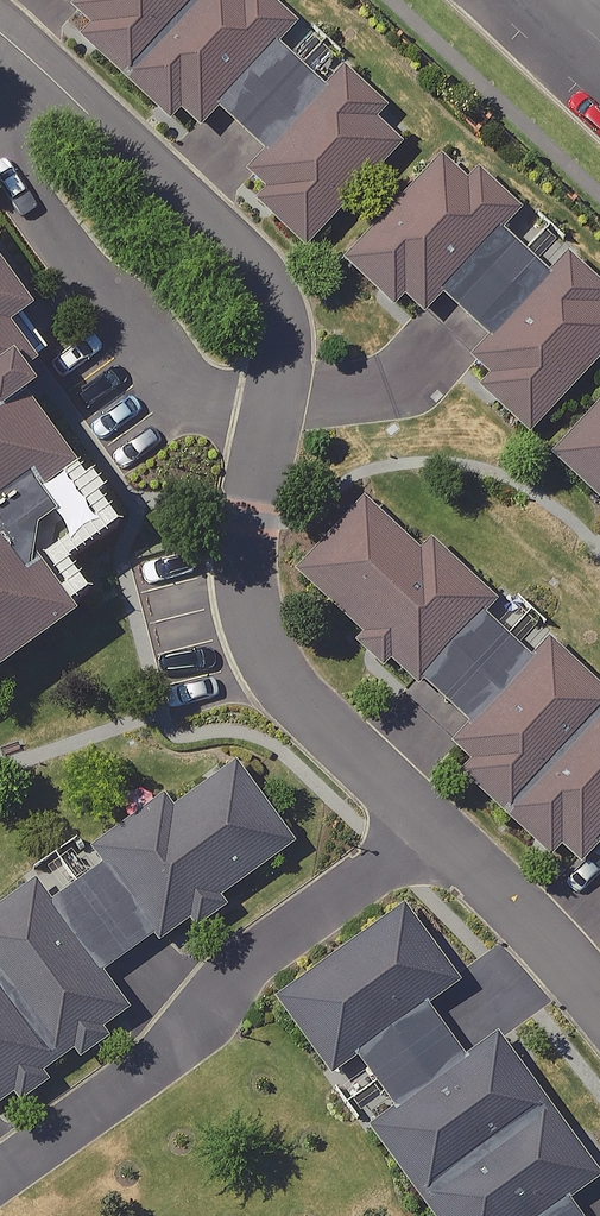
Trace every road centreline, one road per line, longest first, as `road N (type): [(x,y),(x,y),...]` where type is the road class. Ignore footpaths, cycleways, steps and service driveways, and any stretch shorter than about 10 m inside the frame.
road 1 (residential): [(455,839),(301,697),(263,623),(295,350),(286,304),(67,84),(0,31)]
road 2 (residential): [(0,1196),(210,1040),(301,953),(455,839)]
road 3 (residential): [(599,985),(555,931),(455,839)]
road 4 (residential): [(497,0),(599,98)]

